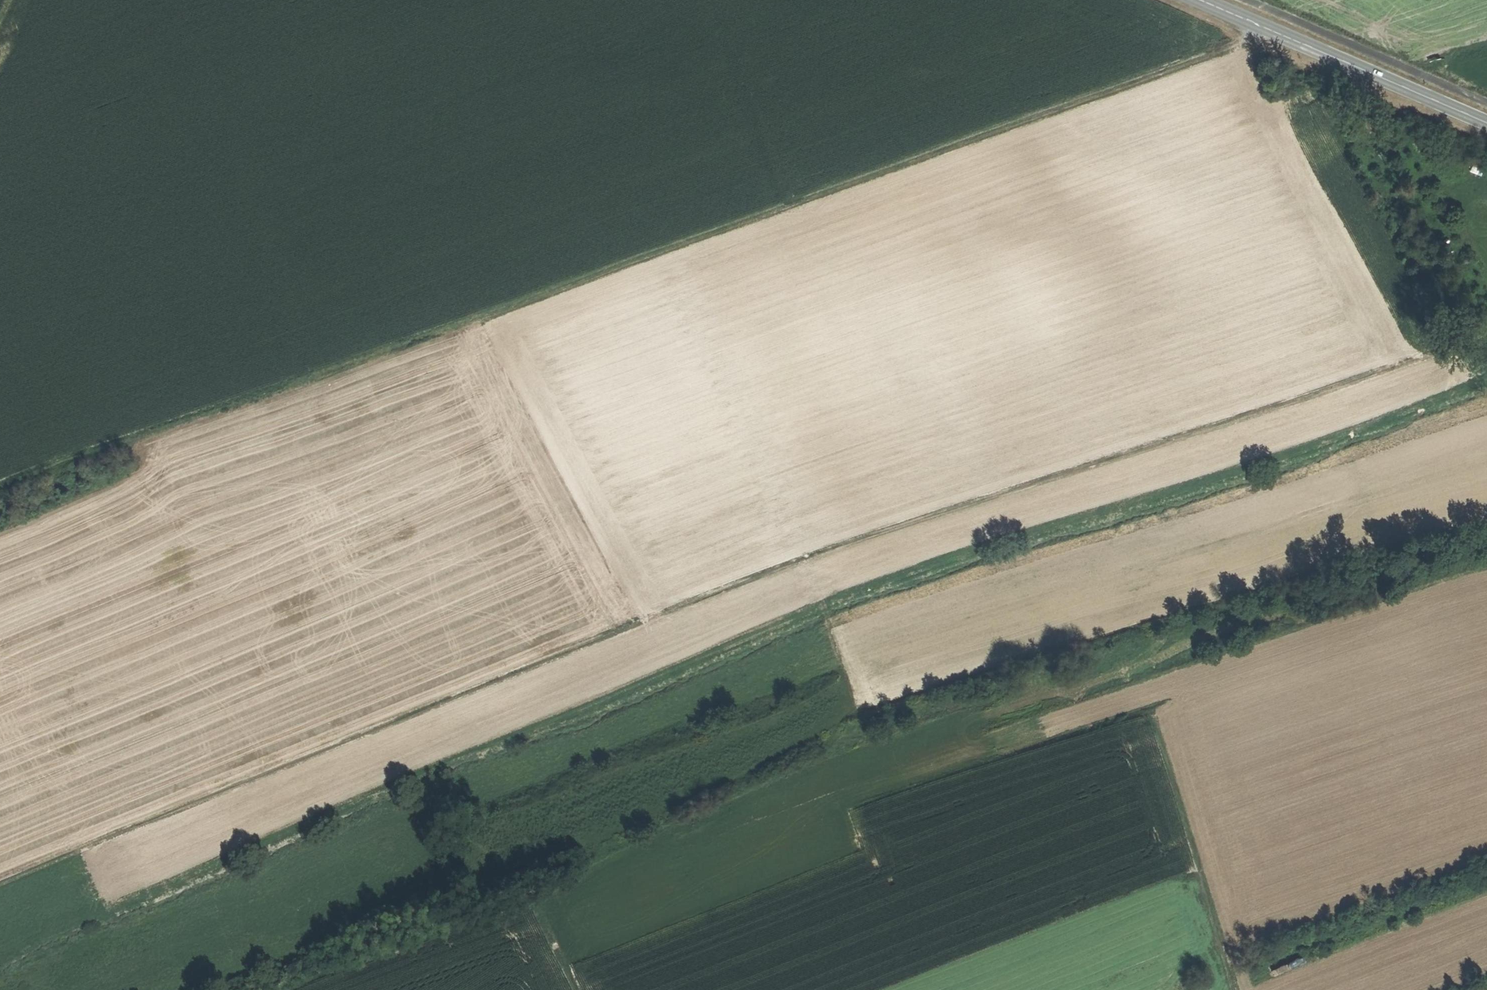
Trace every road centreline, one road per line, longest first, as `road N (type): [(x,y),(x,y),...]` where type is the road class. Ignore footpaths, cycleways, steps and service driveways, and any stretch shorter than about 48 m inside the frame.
road 1 (track): [(0,883),(805,558),(1351,386),(1486,331)]
road 2 (track): [(0,493),(1276,31)]
road 3 (secondary): [(1206,0),(1486,122)]
road 4 (track): [(1238,989),(1154,731)]

